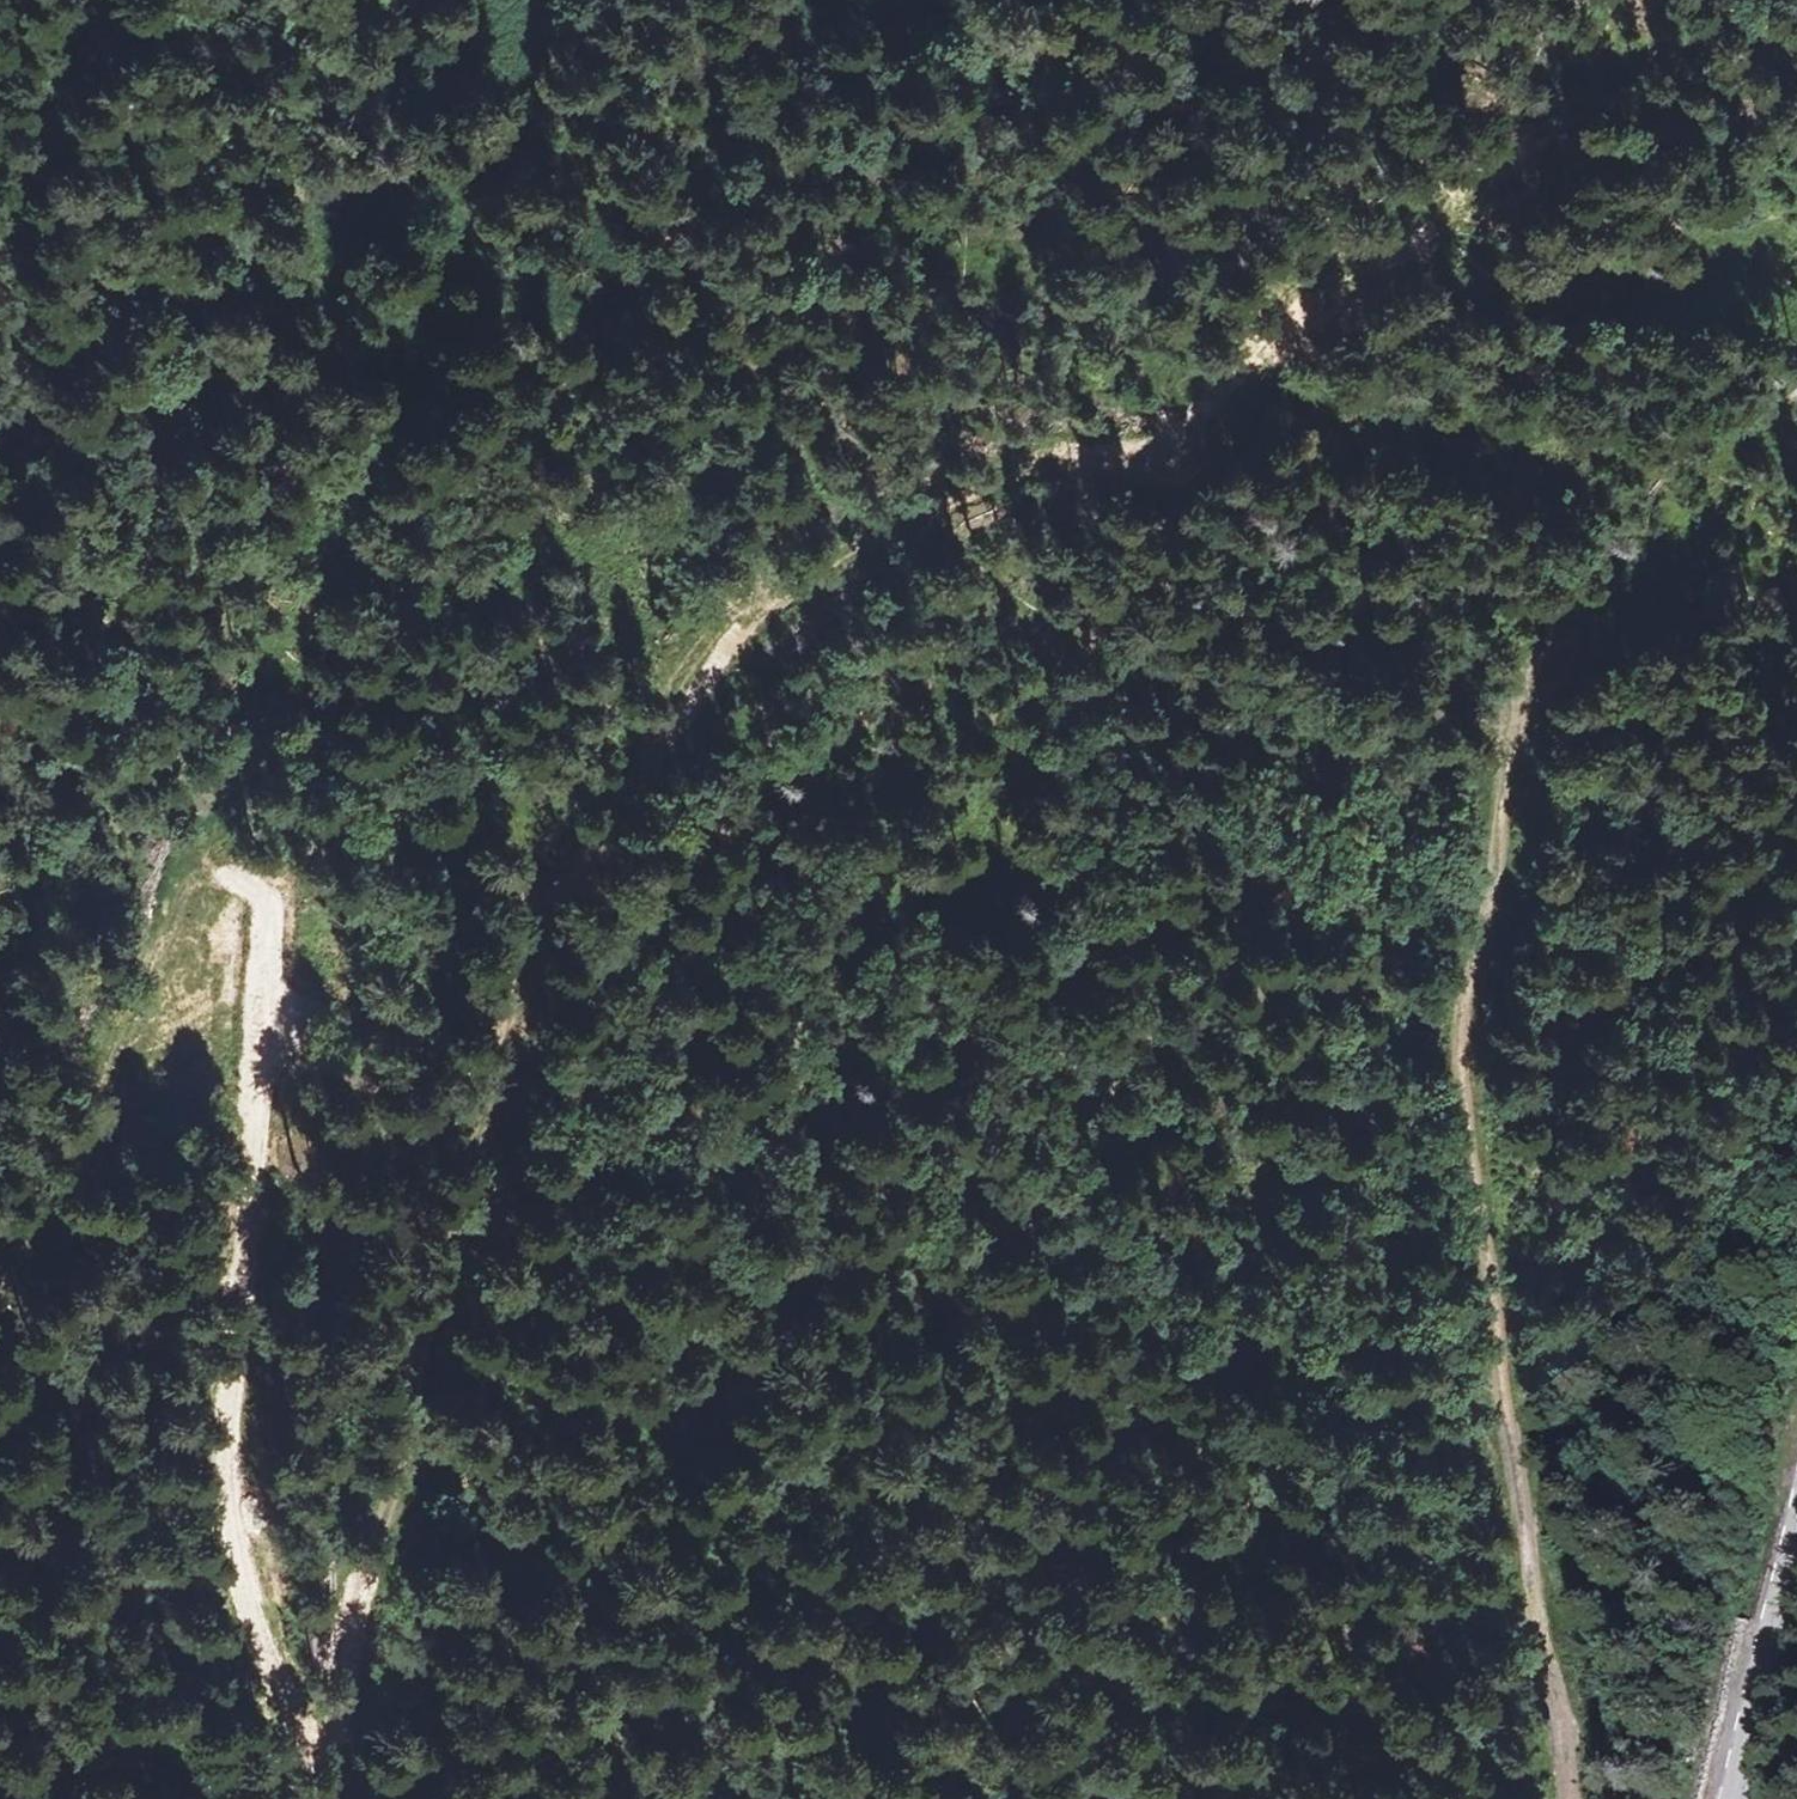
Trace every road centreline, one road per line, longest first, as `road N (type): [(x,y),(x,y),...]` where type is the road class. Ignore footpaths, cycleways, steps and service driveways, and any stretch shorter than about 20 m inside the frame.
road 1 (track): [(220,1798),(188,1678),(202,1545),(399,1046),(446,882),(406,826)]
road 2 (secondary): [(1733,1798),(1796,1514)]

